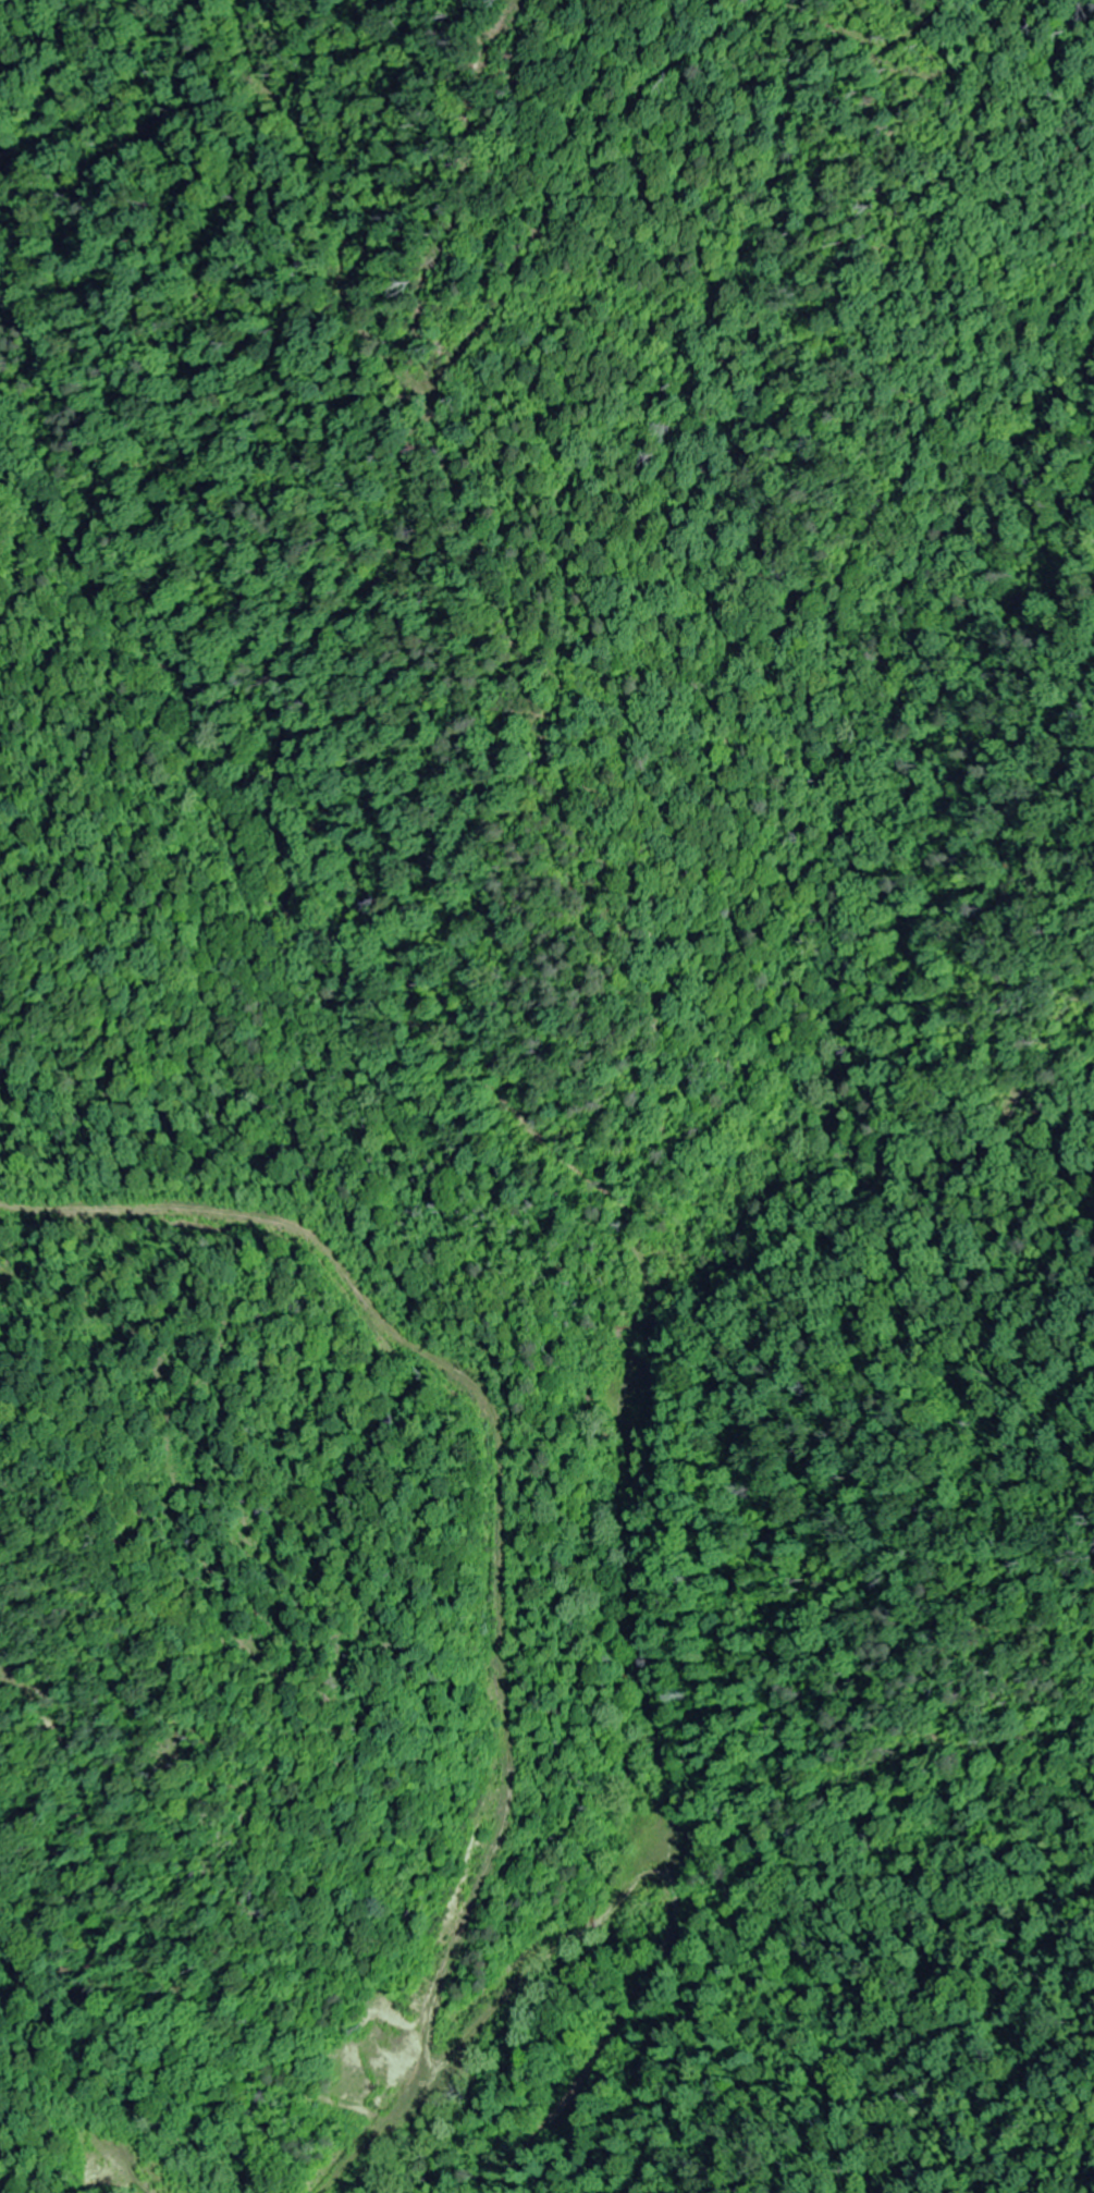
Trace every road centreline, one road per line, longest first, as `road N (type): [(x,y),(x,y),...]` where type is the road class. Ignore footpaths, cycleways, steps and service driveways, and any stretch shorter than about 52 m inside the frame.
road 1 (residential): [(440,2192),(499,2075),(647,1870),(648,1622),(603,1251),(422,1189),(344,1181),(282,1144),(207,972),(199,861),(134,716),(0,573)]

